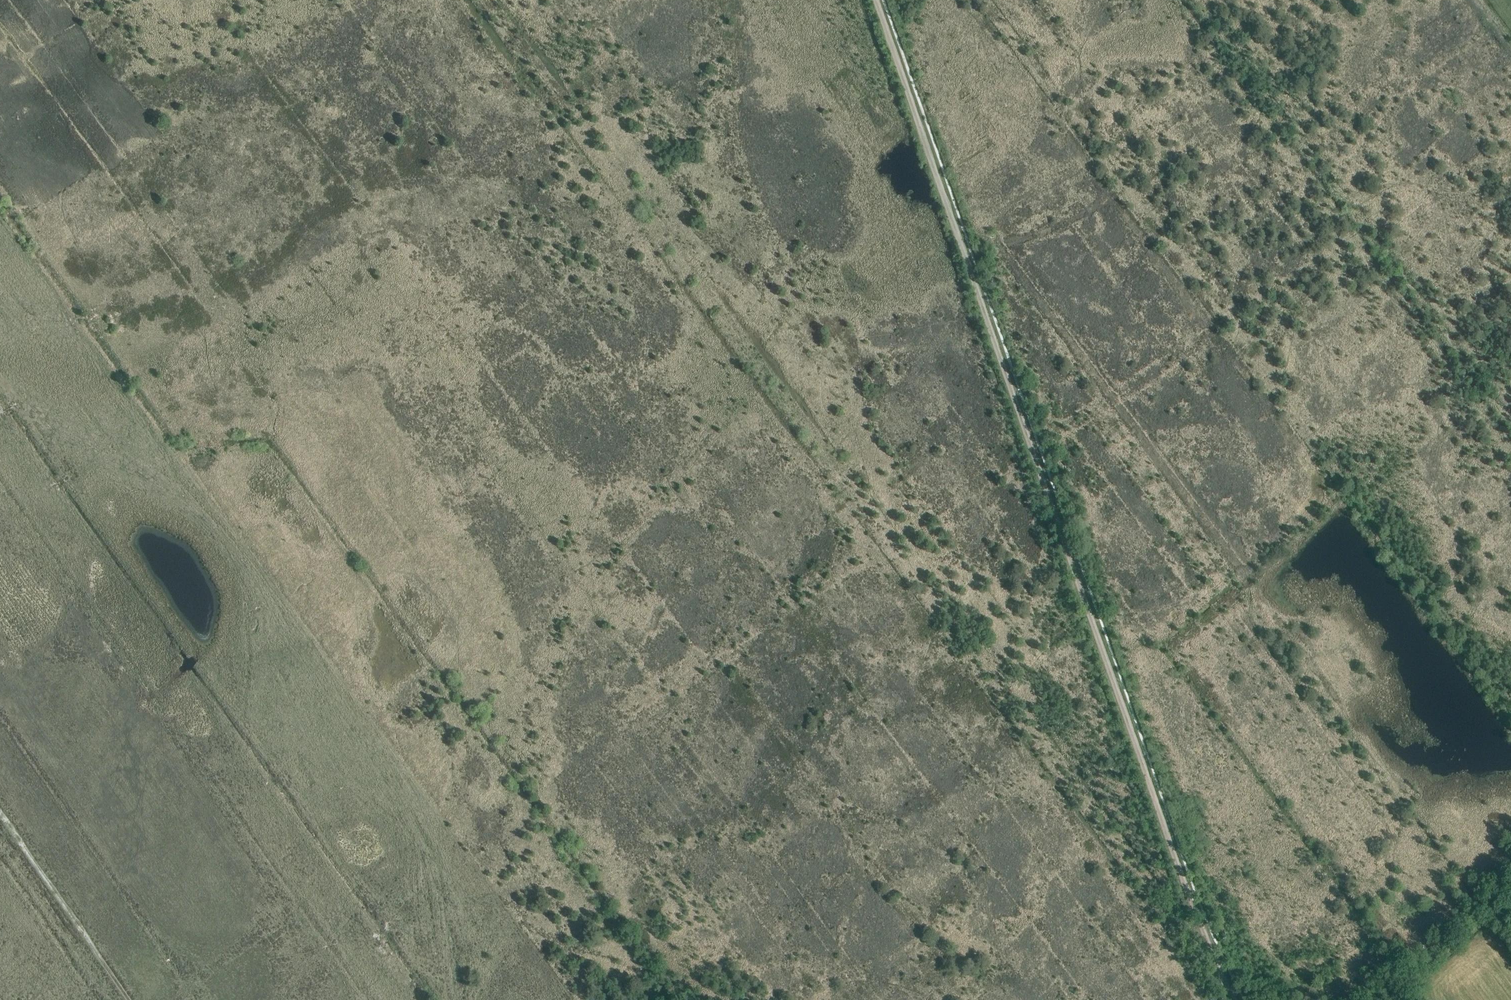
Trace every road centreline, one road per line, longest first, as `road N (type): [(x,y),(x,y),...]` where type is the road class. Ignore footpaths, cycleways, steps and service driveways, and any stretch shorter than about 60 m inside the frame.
road 1 (track): [(1229,999),(875,0)]
road 2 (track): [(0,838),(108,999)]

